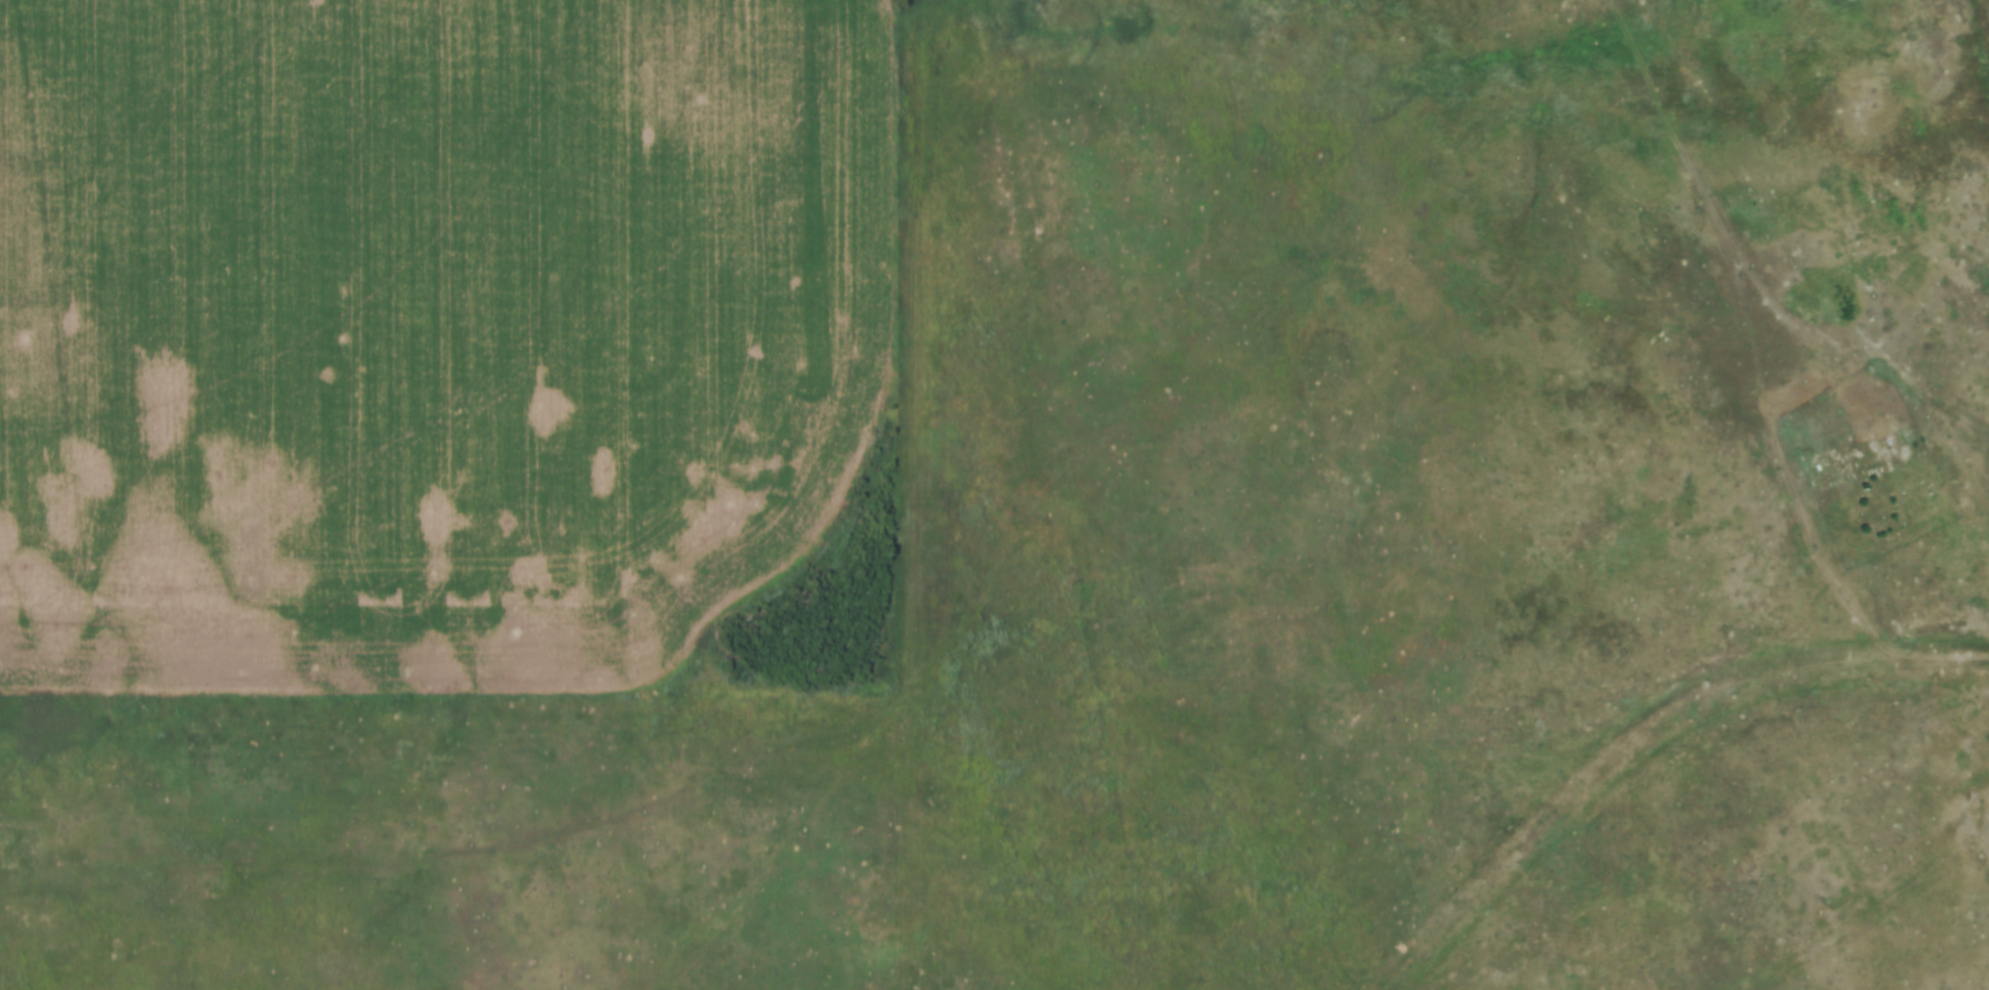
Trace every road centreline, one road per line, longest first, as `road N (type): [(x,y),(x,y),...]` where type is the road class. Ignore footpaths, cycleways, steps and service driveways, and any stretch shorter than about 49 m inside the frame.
road 1 (track): [(1988,659),(1741,682),(1575,719),(1439,818)]

